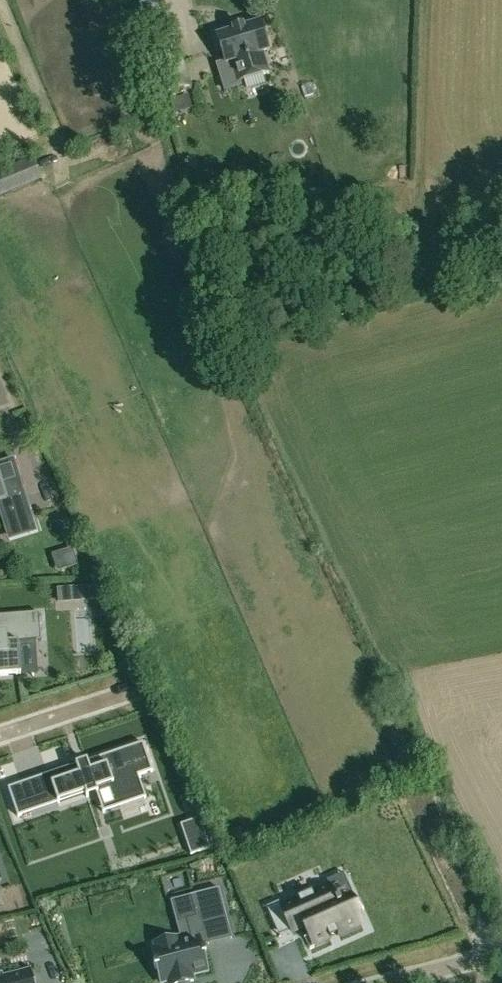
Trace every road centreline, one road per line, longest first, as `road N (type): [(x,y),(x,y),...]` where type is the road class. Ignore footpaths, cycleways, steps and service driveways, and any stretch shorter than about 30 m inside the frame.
road 1 (residential): [(144,687),(0,735)]

